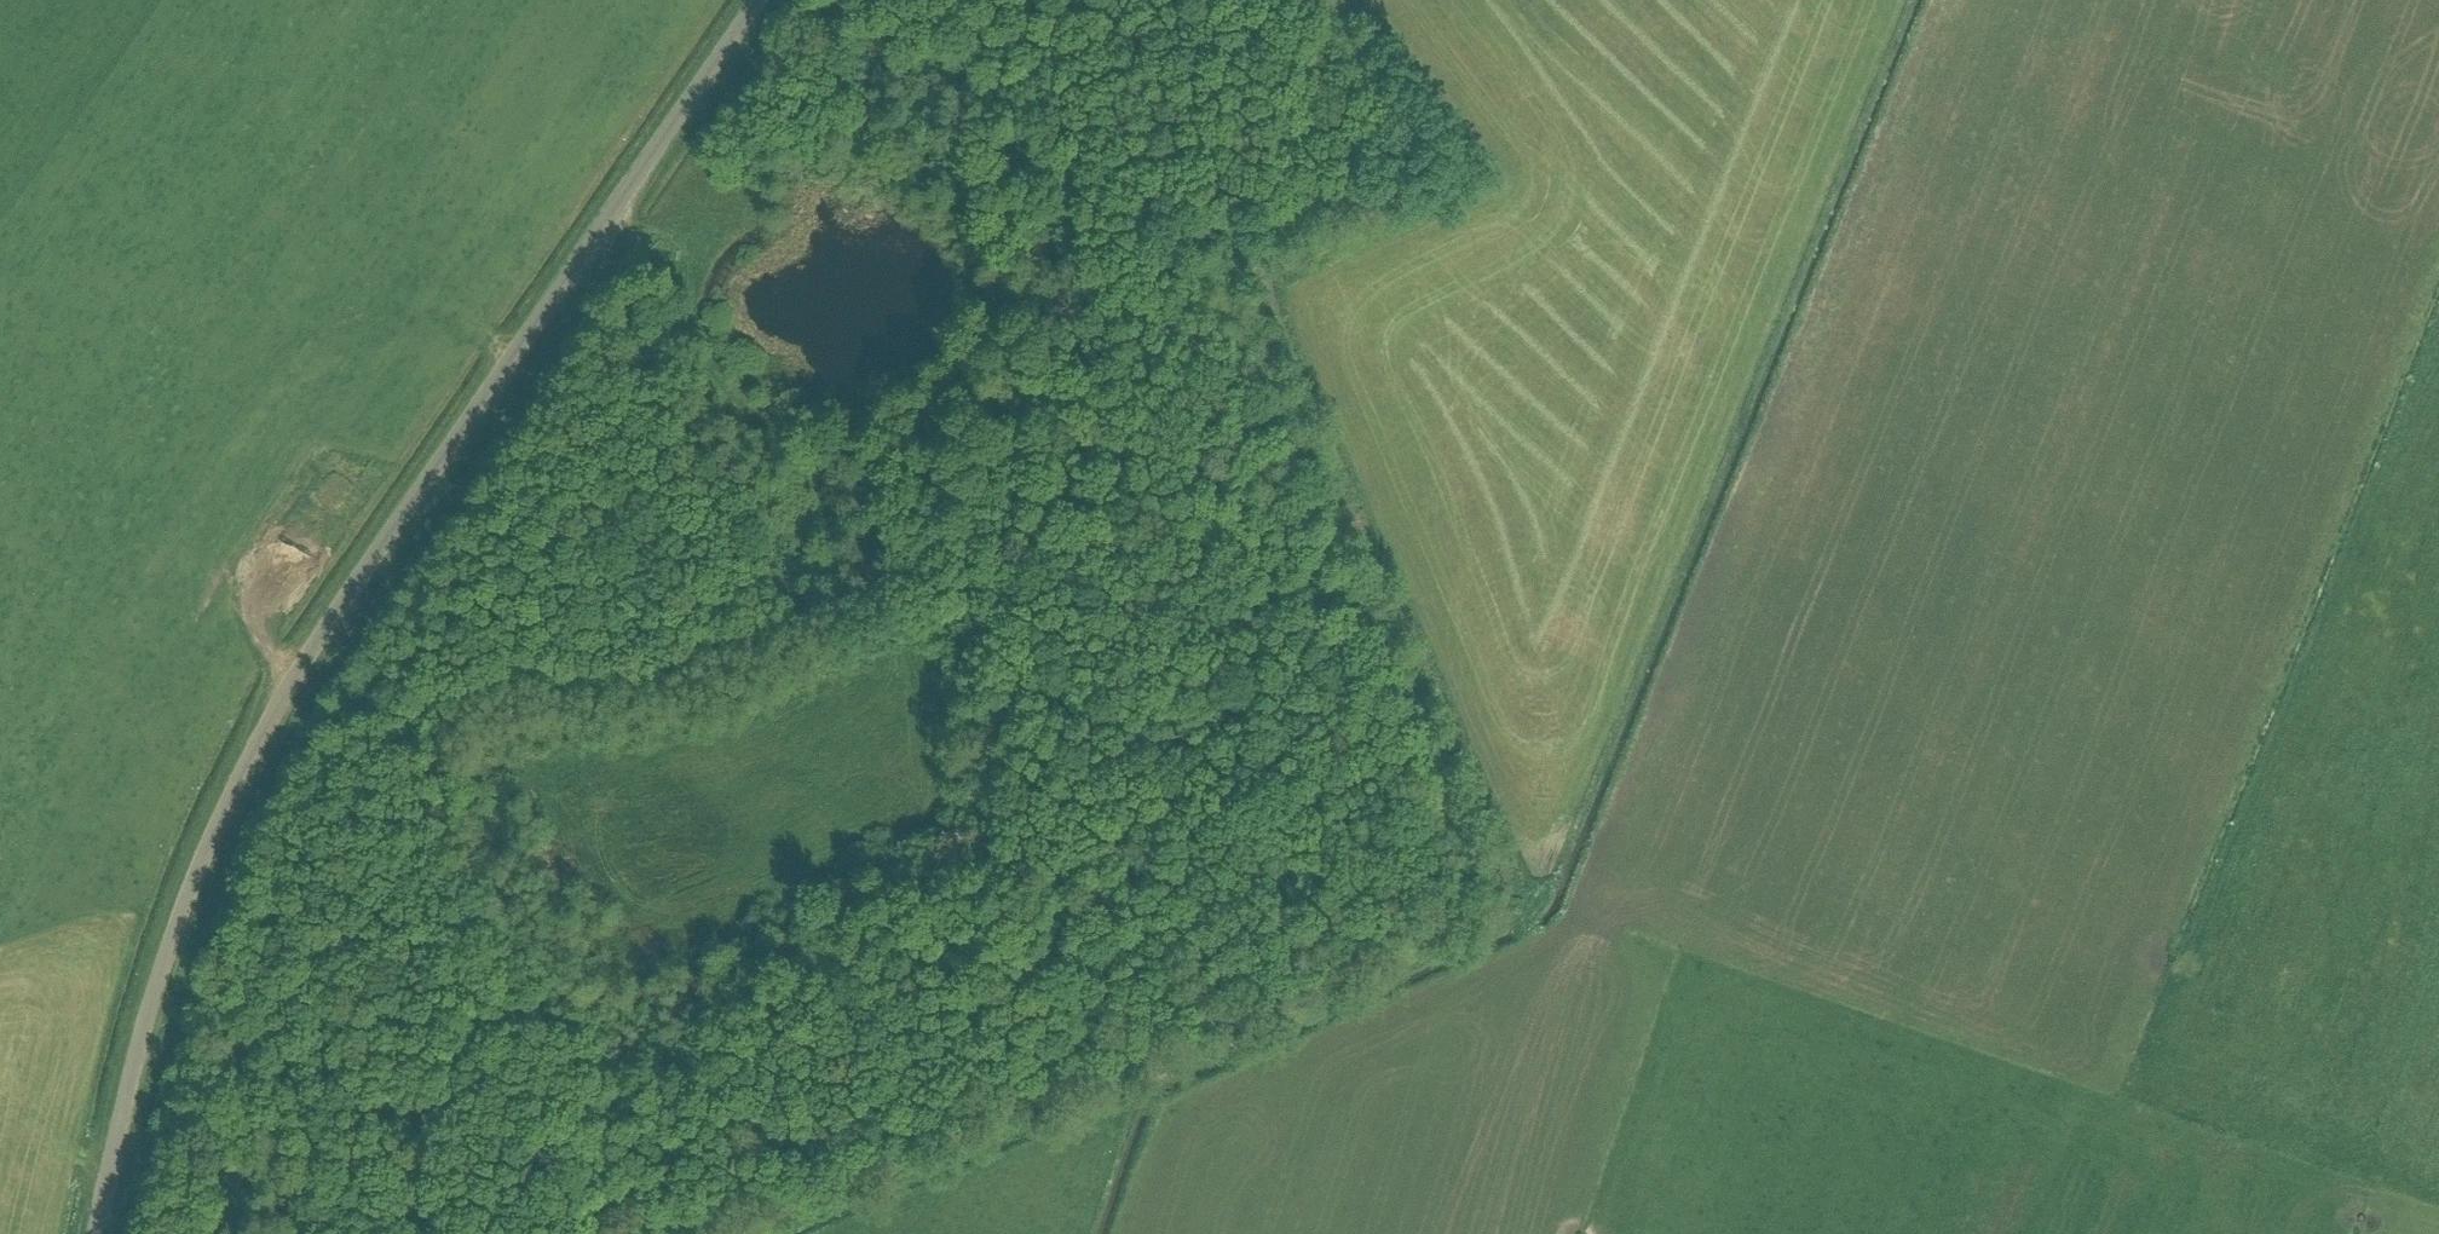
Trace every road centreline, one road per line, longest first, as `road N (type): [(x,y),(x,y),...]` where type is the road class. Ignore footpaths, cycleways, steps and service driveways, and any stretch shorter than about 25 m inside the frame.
road 1 (unclassified): [(96,1233),(131,1069),(179,914),(238,775),(307,651),(759,0)]

